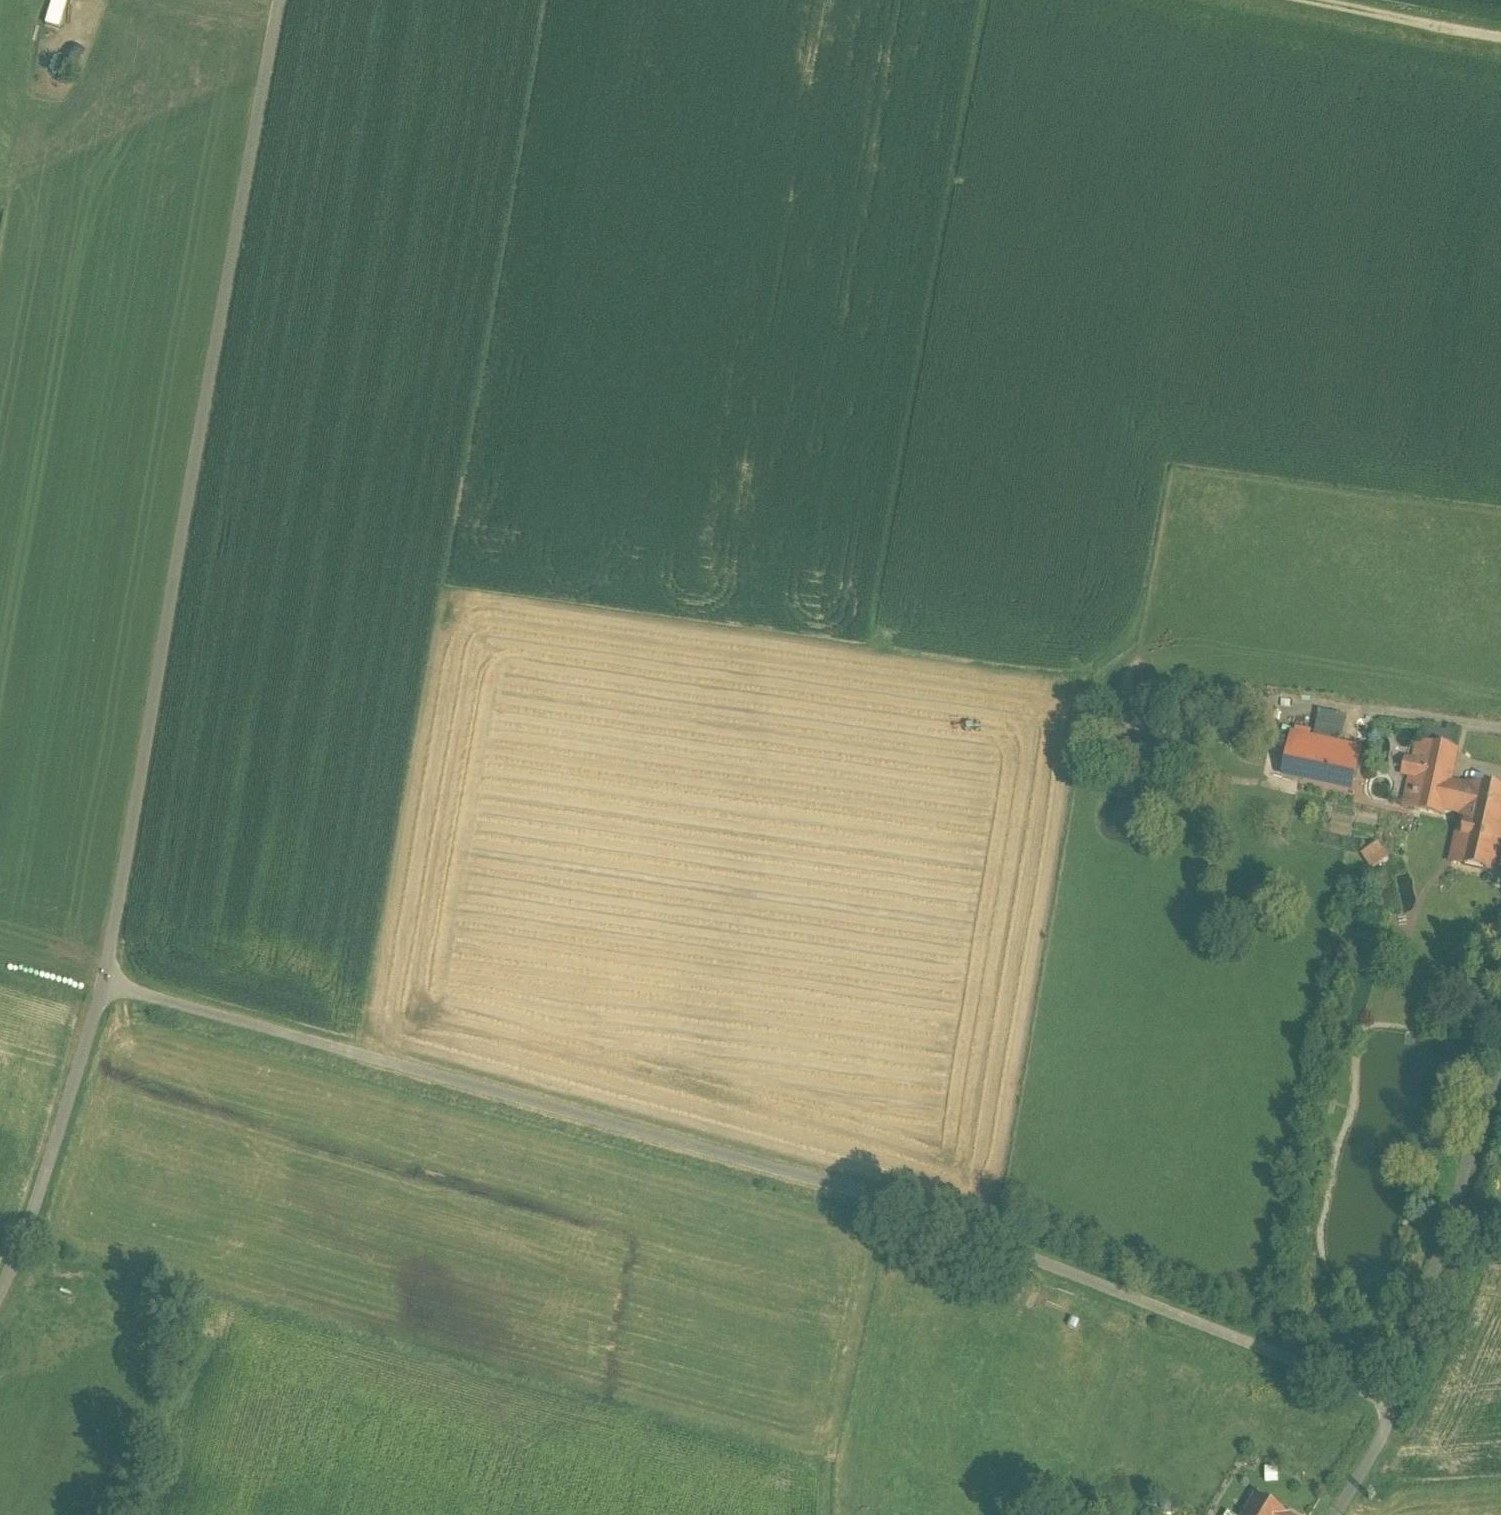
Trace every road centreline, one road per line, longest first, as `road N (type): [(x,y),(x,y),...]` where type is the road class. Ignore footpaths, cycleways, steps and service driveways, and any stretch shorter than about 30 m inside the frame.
road 1 (track): [(101,987),(762,1171),(1158,1311),(1396,1410),(1500,1072)]
road 2 (unclassified): [(276,0),(101,987),(67,1097),(0,1255)]
road 3 (track): [(1500,34),(1322,0)]
road 4 (track): [(1346,705),(1500,726)]
road 5 (unclassified): [(1332,1514),(1396,1410)]

